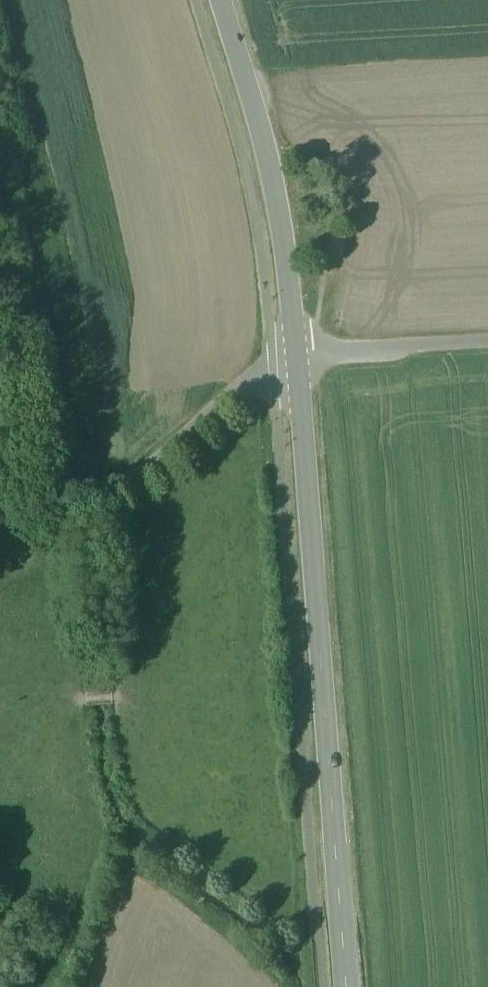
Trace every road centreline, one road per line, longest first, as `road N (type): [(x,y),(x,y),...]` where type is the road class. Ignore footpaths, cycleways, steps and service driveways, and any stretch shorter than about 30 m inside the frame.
road 1 (secondary): [(297,354),(345,986)]
road 2 (secondary): [(221,0),(279,213),(297,354)]
road 3 (residential): [(297,354),(231,391),(81,524),(0,552)]
road 4 (residential): [(487,340),(297,354)]

